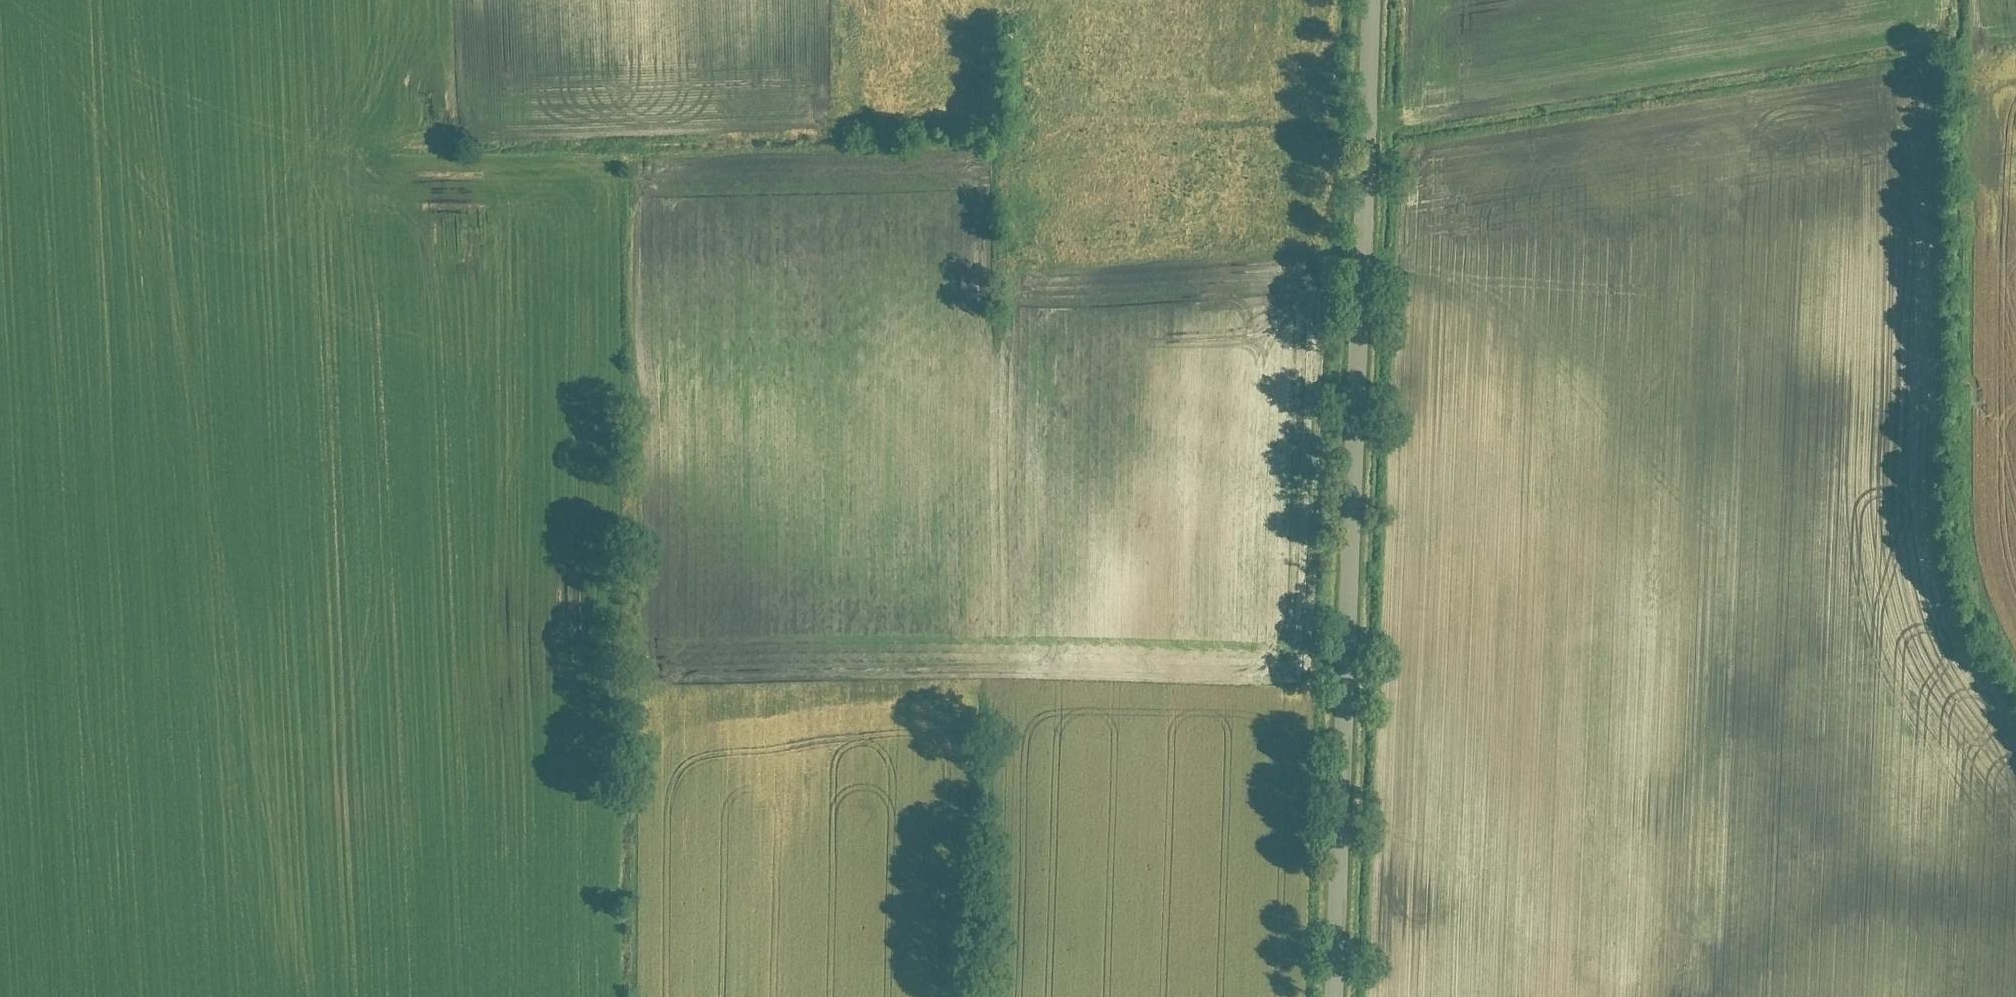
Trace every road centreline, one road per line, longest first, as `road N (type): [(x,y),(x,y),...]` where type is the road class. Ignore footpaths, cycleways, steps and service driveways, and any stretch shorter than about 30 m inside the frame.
road 1 (residential): [(1373,0),(1336,996)]

